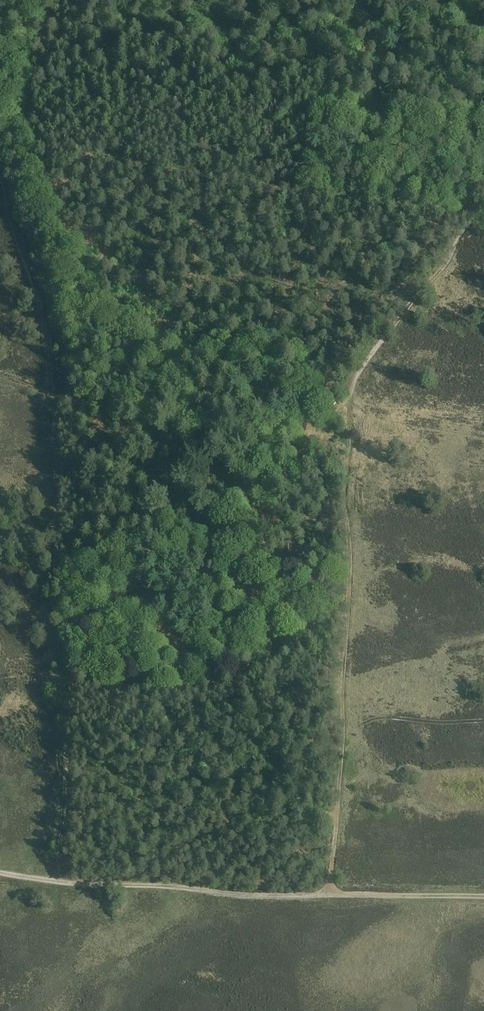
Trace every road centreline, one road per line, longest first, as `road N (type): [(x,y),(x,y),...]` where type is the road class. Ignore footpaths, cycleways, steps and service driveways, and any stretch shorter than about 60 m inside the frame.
road 1 (track): [(332,892),(353,389),(448,248),(480,216)]
road 2 (track): [(0,877),(483,900)]
road 3 (track): [(22,0),(5,55),(11,137)]

